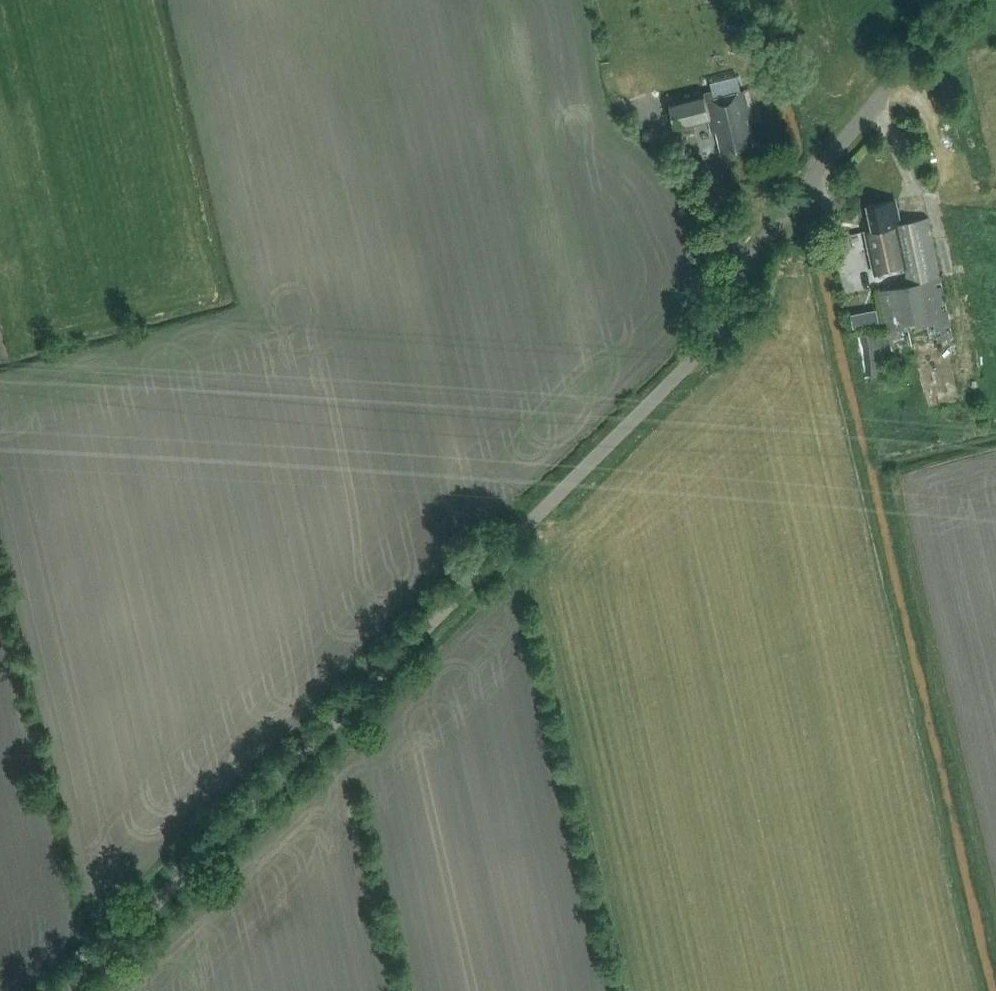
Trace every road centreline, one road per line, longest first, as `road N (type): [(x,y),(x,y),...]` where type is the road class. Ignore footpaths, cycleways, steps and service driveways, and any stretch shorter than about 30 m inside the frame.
road 1 (unclassified): [(52,990),(691,364),(775,224),(963,0)]

